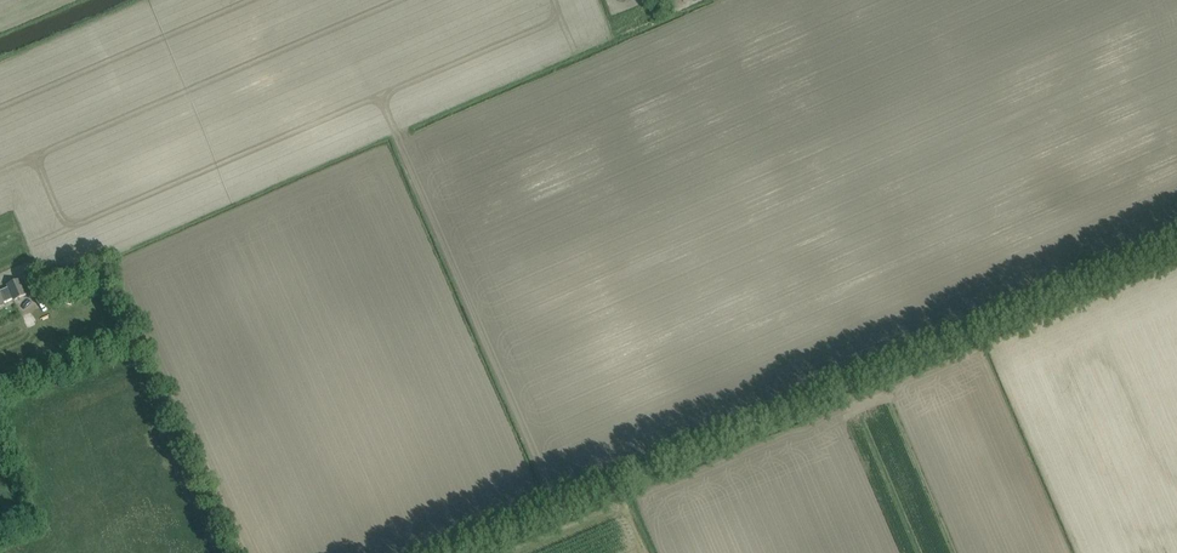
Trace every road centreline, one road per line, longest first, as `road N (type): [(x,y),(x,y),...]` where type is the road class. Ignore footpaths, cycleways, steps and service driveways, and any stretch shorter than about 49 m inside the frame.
road 1 (track): [(1176,244),(460,552)]

